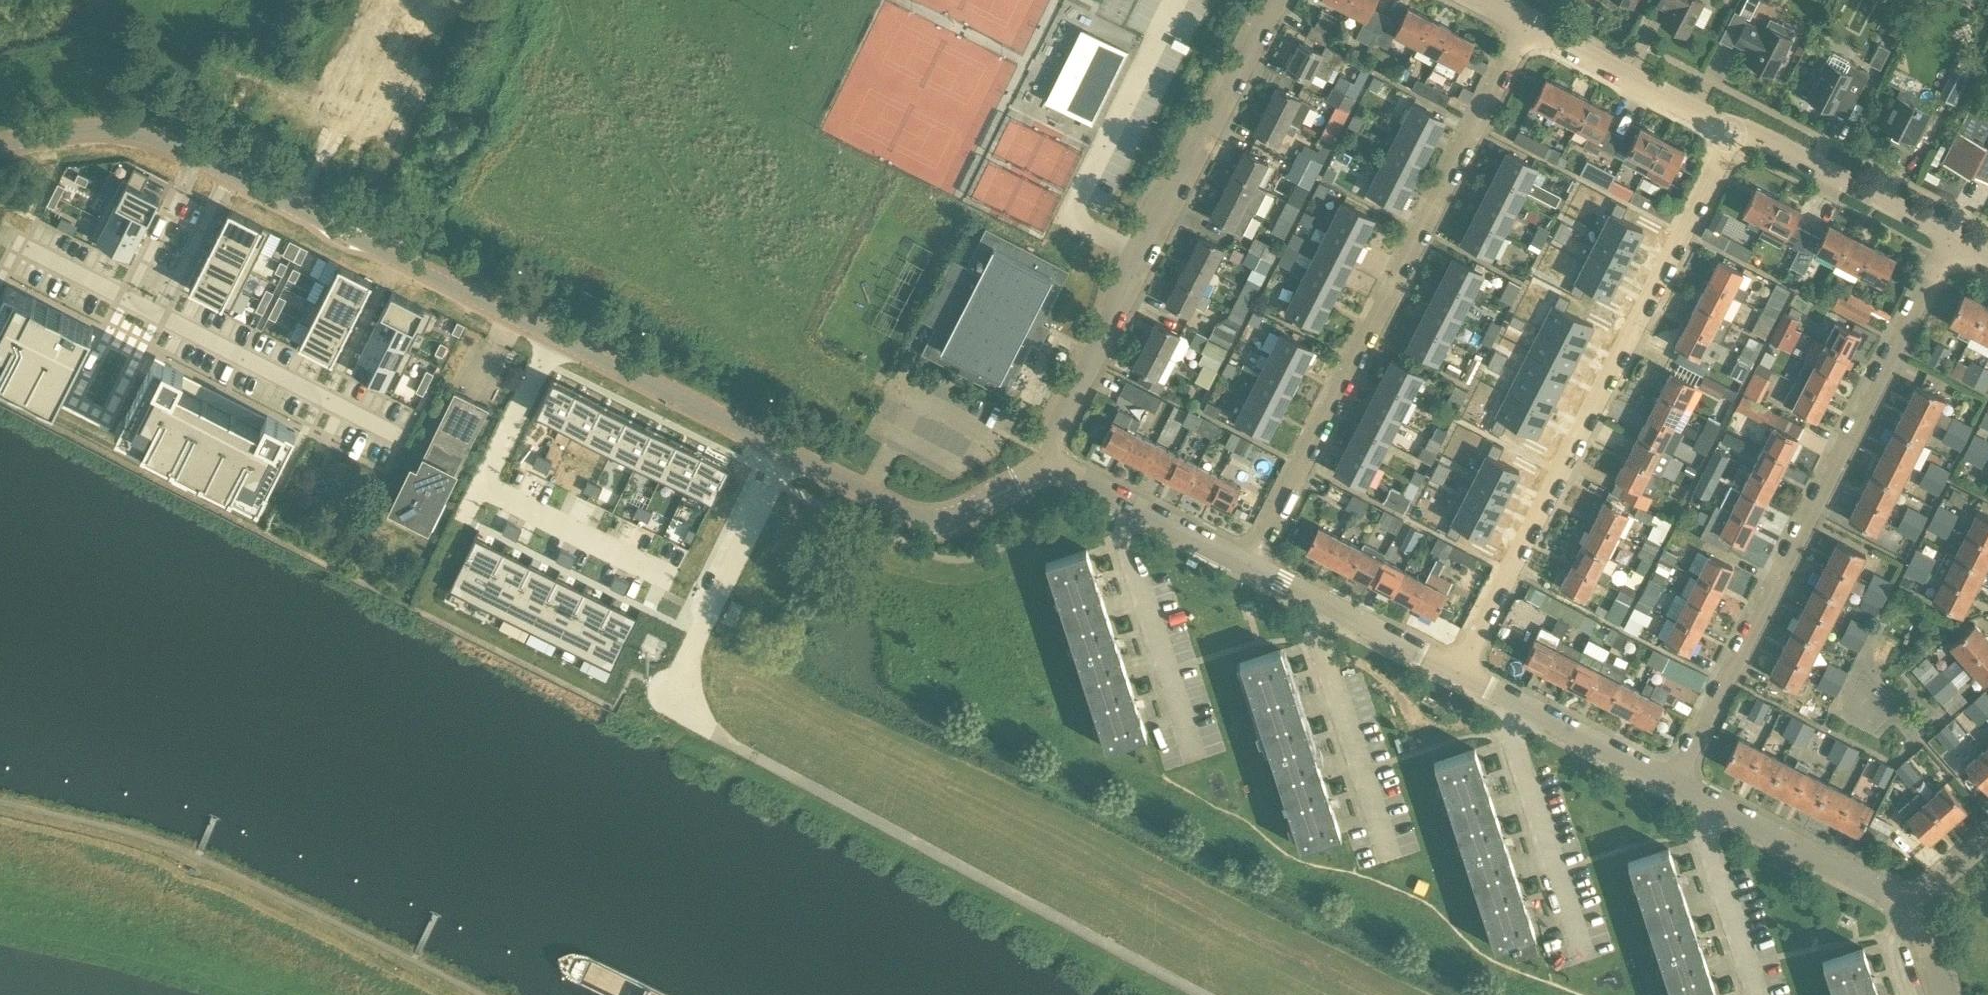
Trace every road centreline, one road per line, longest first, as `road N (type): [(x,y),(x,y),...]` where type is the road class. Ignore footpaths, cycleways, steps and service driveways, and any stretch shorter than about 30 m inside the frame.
road 1 (residential): [(1682,789),(1952,242)]
road 2 (residential): [(1459,673),(1733,130)]
road 3 (residential): [(1249,565),(1526,24)]
road 4 (tertiary): [(1045,460),(1275,0)]
road 5 (unclassified): [(1206,994),(752,756)]
road 6 (tertiary): [(553,337),(226,174)]
road 7 (residential): [(752,756),(699,724),(688,702),(691,674),(701,634),(789,453)]
road 8 (tertiary): [(1045,460),(1019,488),(945,524),(899,514),(789,453)]
road 9 (residential): [(156,314),(397,435)]
road 10 (residential): [(1581,955),(1509,739),(1525,707)]
road 11 (residential): [(156,314),(103,418),(76,405),(128,301)]
road 12 (tertiary): [(789,453),(553,337)]
road 13 (residential): [(1194,753),(1121,541),(1136,507)]
road 14 (residential): [(1387,850),(1315,641),(1330,607)]
road 15 (residential): [(1952,242),(1762,138),(1733,130)]
road 16 (residential): [(1733,130),(1526,24)]
road 17 (residential): [(674,584),(480,487)]
road 18 (tertiary): [(1911,906),(1720,808)]
road 19 (tertiary): [(199,160),(101,129),(0,146)]
road 20 (residential): [(1757,994),(1708,835),(1720,808)]
road 21 (tertiary): [(1682,789),(1525,707)]
road 22 (residential): [(553,337),(480,487)]
road 23 (residential): [(199,160),(128,301)]
road 24 (residential): [(156,314),(226,174)]
road 25 (tertiary): [(1459,673),(1330,607)]
road 26 (residential): [(9,241),(128,301)]
road 27 (tertiary): [(1249,565),(1136,507)]

